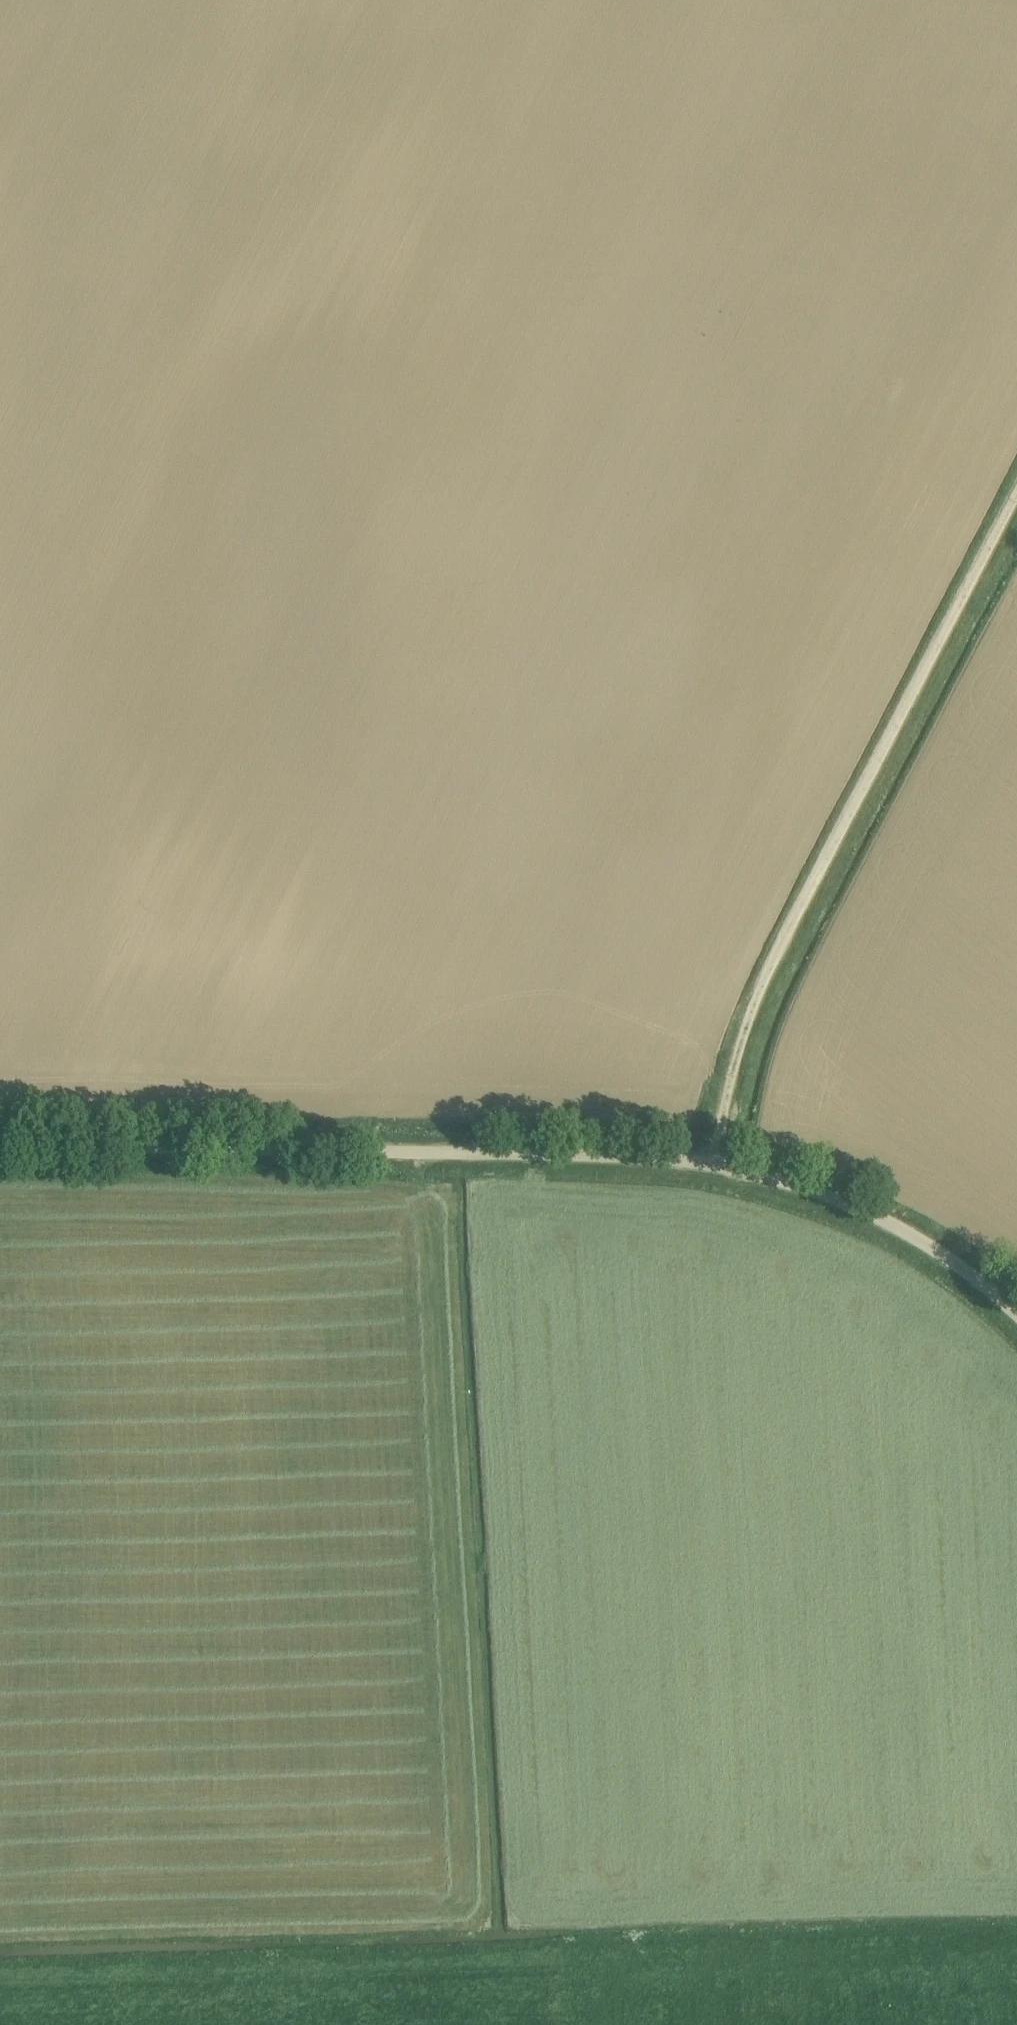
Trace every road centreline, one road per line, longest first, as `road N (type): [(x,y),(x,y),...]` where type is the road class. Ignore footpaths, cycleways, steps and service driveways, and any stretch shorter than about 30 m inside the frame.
road 1 (unclassified): [(1016,1319),(847,1198),(714,1164),(609,1154),(0,1142)]
road 2 (track): [(714,1164),(752,1011),(1016,494)]

